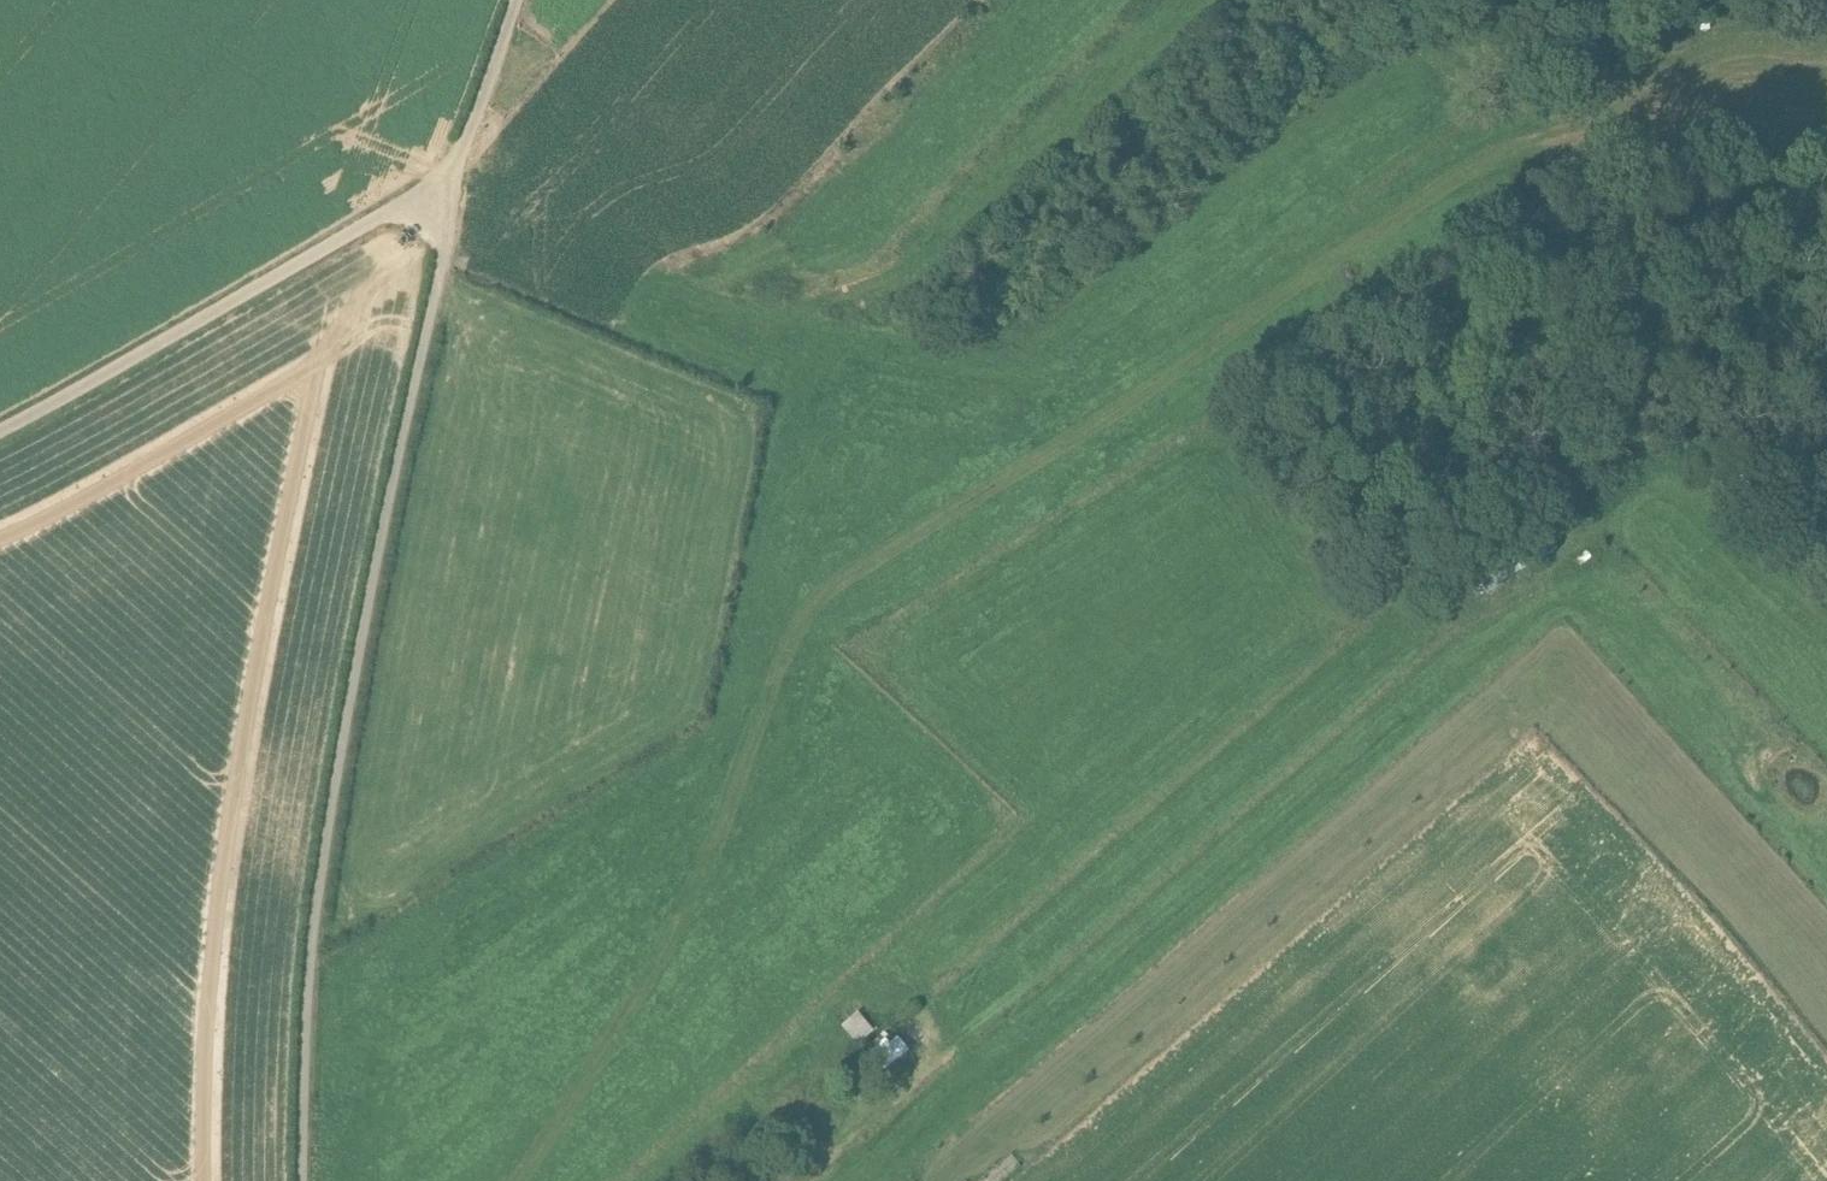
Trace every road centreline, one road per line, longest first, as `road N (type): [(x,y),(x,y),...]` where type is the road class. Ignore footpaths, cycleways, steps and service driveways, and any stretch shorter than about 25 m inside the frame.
road 1 (unclassified): [(300,1180),(308,967),(321,871),(450,193)]
road 2 (unclassified): [(0,431),(386,214),(450,193)]
road 3 (unclassified): [(450,193),(516,0)]

